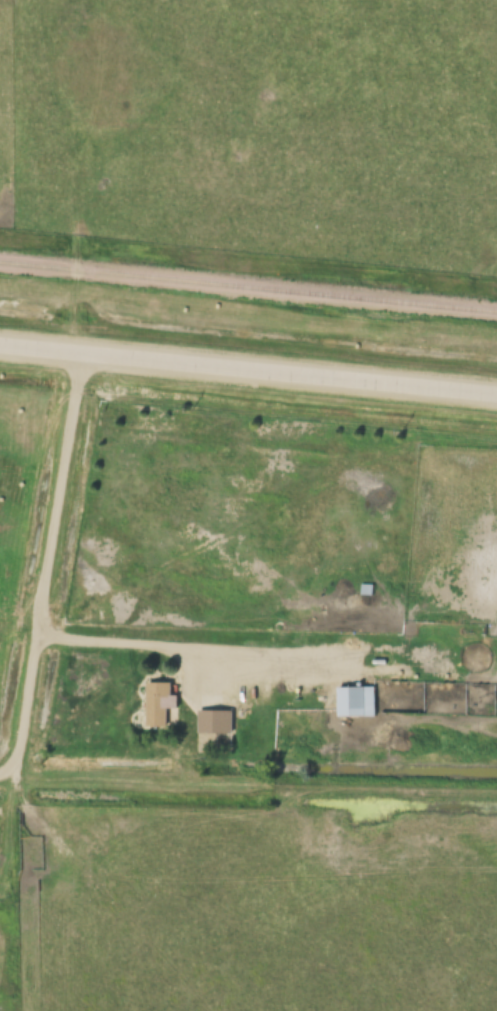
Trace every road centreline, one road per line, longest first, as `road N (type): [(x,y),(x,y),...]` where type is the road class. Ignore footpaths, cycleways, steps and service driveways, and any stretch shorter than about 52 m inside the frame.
road 1 (secondary): [(496,392),(0,342)]
road 2 (track): [(18,779),(77,350)]
road 3 (track): [(38,635),(215,658),(348,659)]

